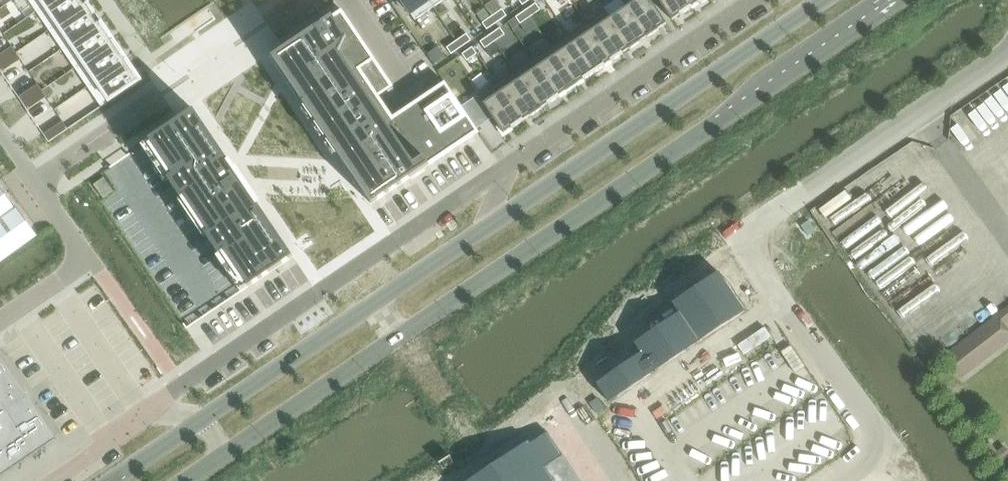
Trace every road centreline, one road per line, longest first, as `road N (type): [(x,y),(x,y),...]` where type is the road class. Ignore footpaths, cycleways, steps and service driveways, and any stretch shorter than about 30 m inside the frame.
road 1 (tertiary): [(401,337),(897,0)]
road 2 (residential): [(506,171),(145,412)]
road 3 (tertiary): [(820,0),(495,224)]
road 4 (residential): [(0,317),(92,259),(35,178),(153,99)]
road 5 (unclassified): [(740,237),(888,448),(840,480)]
road 6 (residential): [(752,0),(506,171)]
road 7 (unclassified): [(1007,53),(811,188)]
road 8 (tertiary): [(223,456),(401,337)]
road 9 (tertiary): [(377,302),(206,418)]
road 10 (tertiary): [(495,224),(377,302)]

